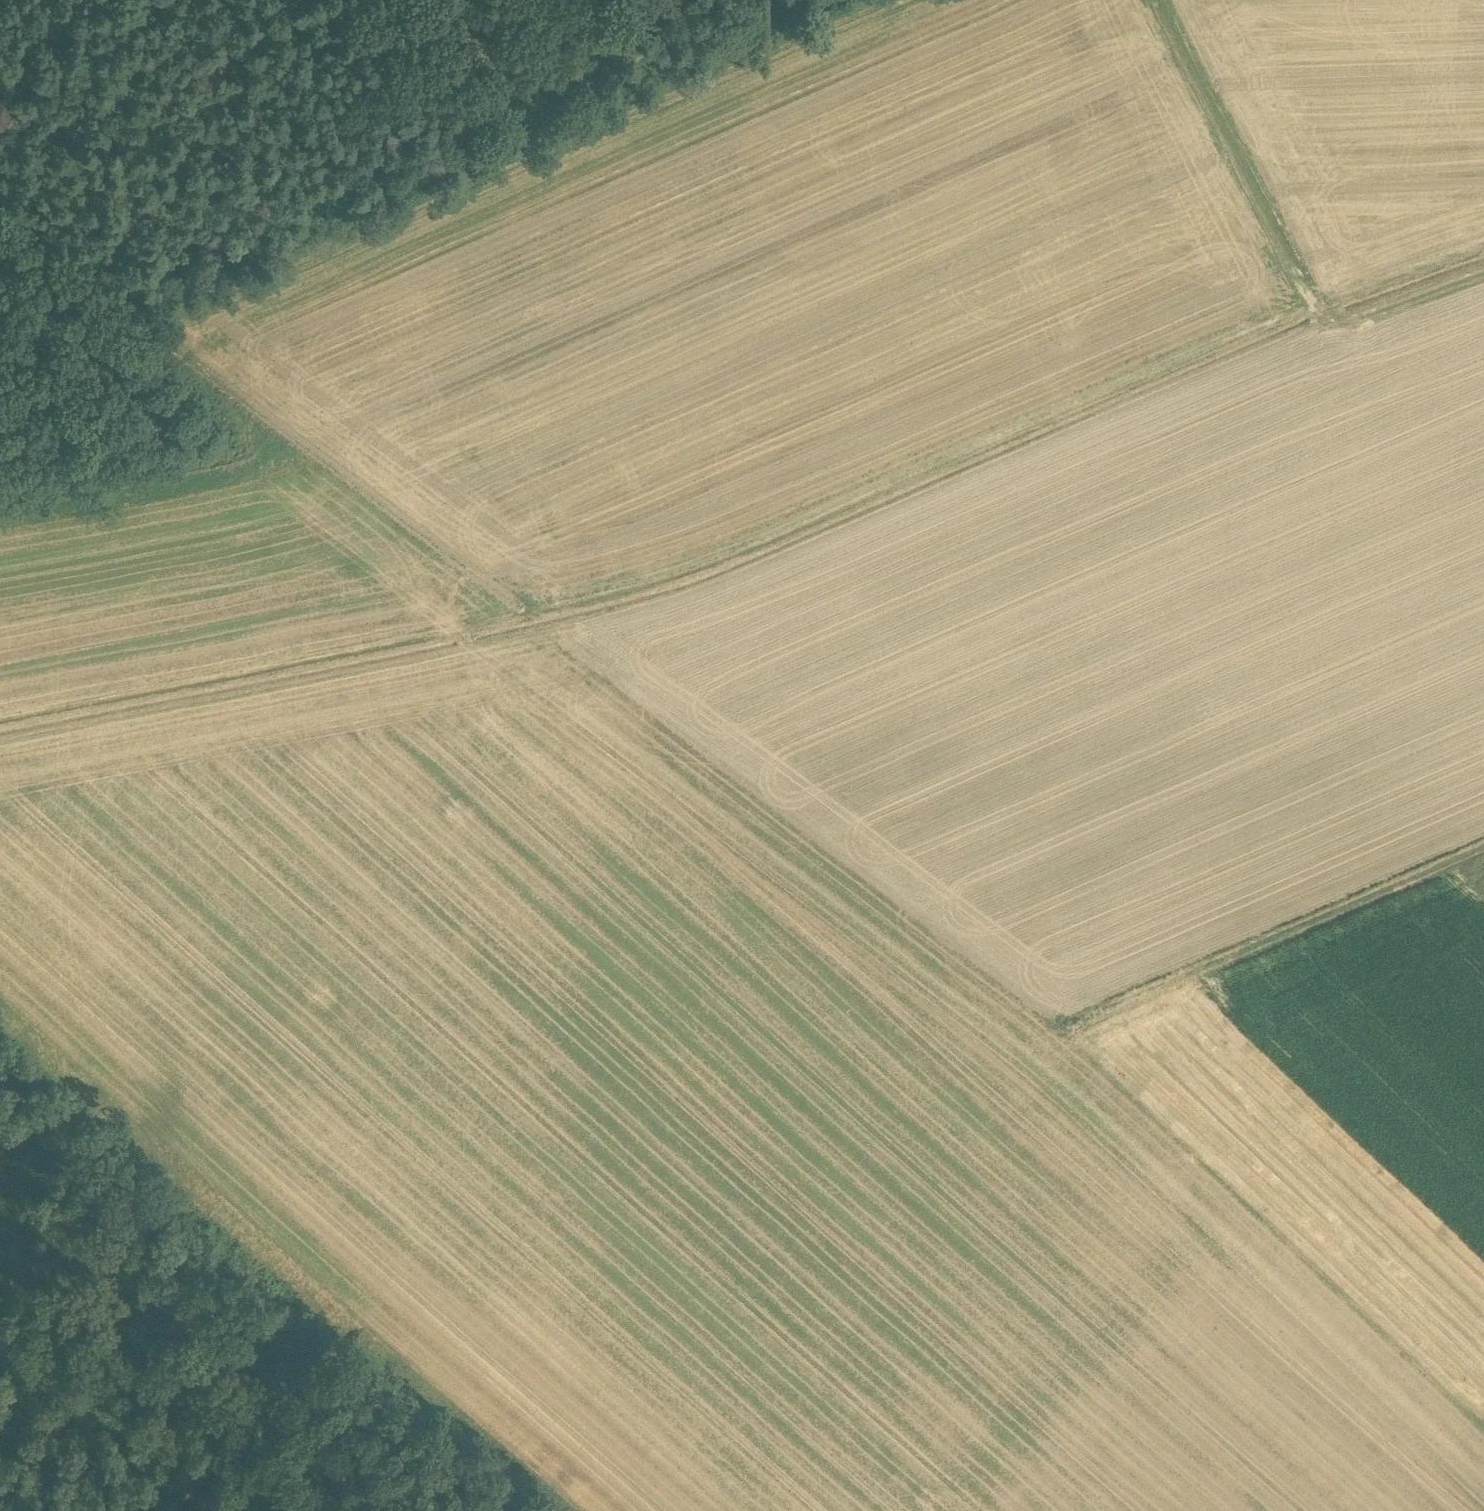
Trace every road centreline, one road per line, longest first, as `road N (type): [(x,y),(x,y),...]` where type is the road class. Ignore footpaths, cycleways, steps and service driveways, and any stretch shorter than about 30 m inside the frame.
road 1 (track): [(925,0),(154,325),(0,212)]
road 2 (track): [(1155,0),(1298,288),(1319,312),(1344,319),(1388,308),(1483,271)]

